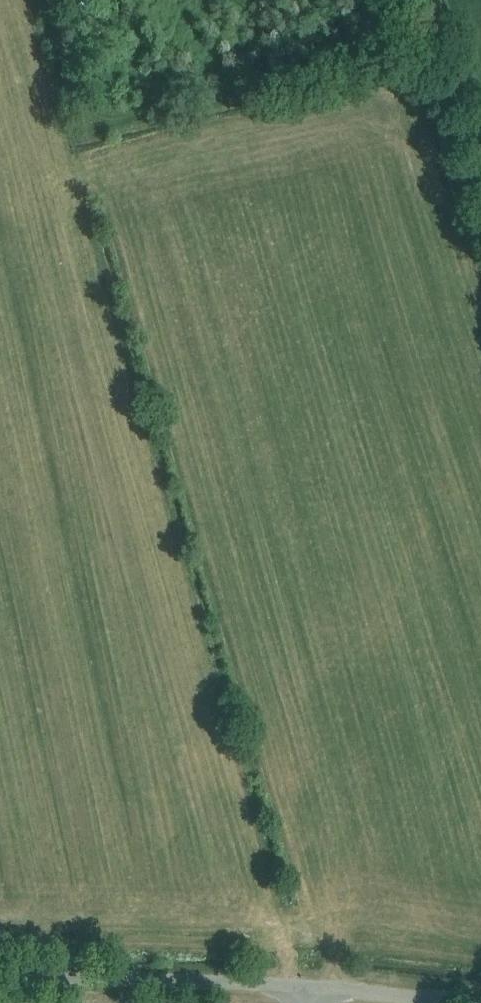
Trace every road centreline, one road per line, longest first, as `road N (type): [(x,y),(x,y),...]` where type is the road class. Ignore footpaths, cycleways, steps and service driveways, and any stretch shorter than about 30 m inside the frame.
road 1 (unclassified): [(465,1002),(259,985),(0,977)]

